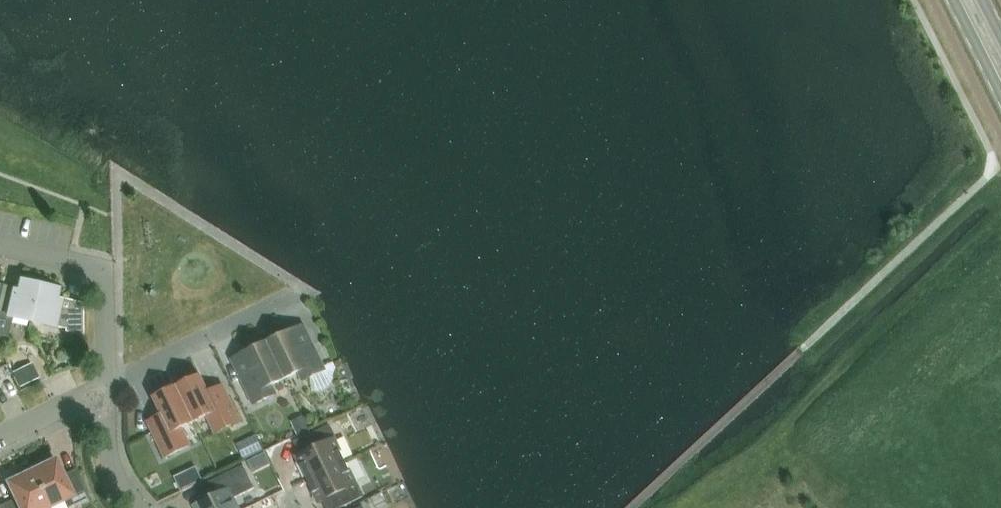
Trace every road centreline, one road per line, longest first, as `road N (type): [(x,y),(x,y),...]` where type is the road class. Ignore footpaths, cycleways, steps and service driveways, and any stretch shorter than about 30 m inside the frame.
road 1 (residential): [(0,248),(105,271),(98,392)]
road 2 (residential): [(98,392),(298,292)]
road 3 (residential): [(146,507),(119,472),(98,392)]

